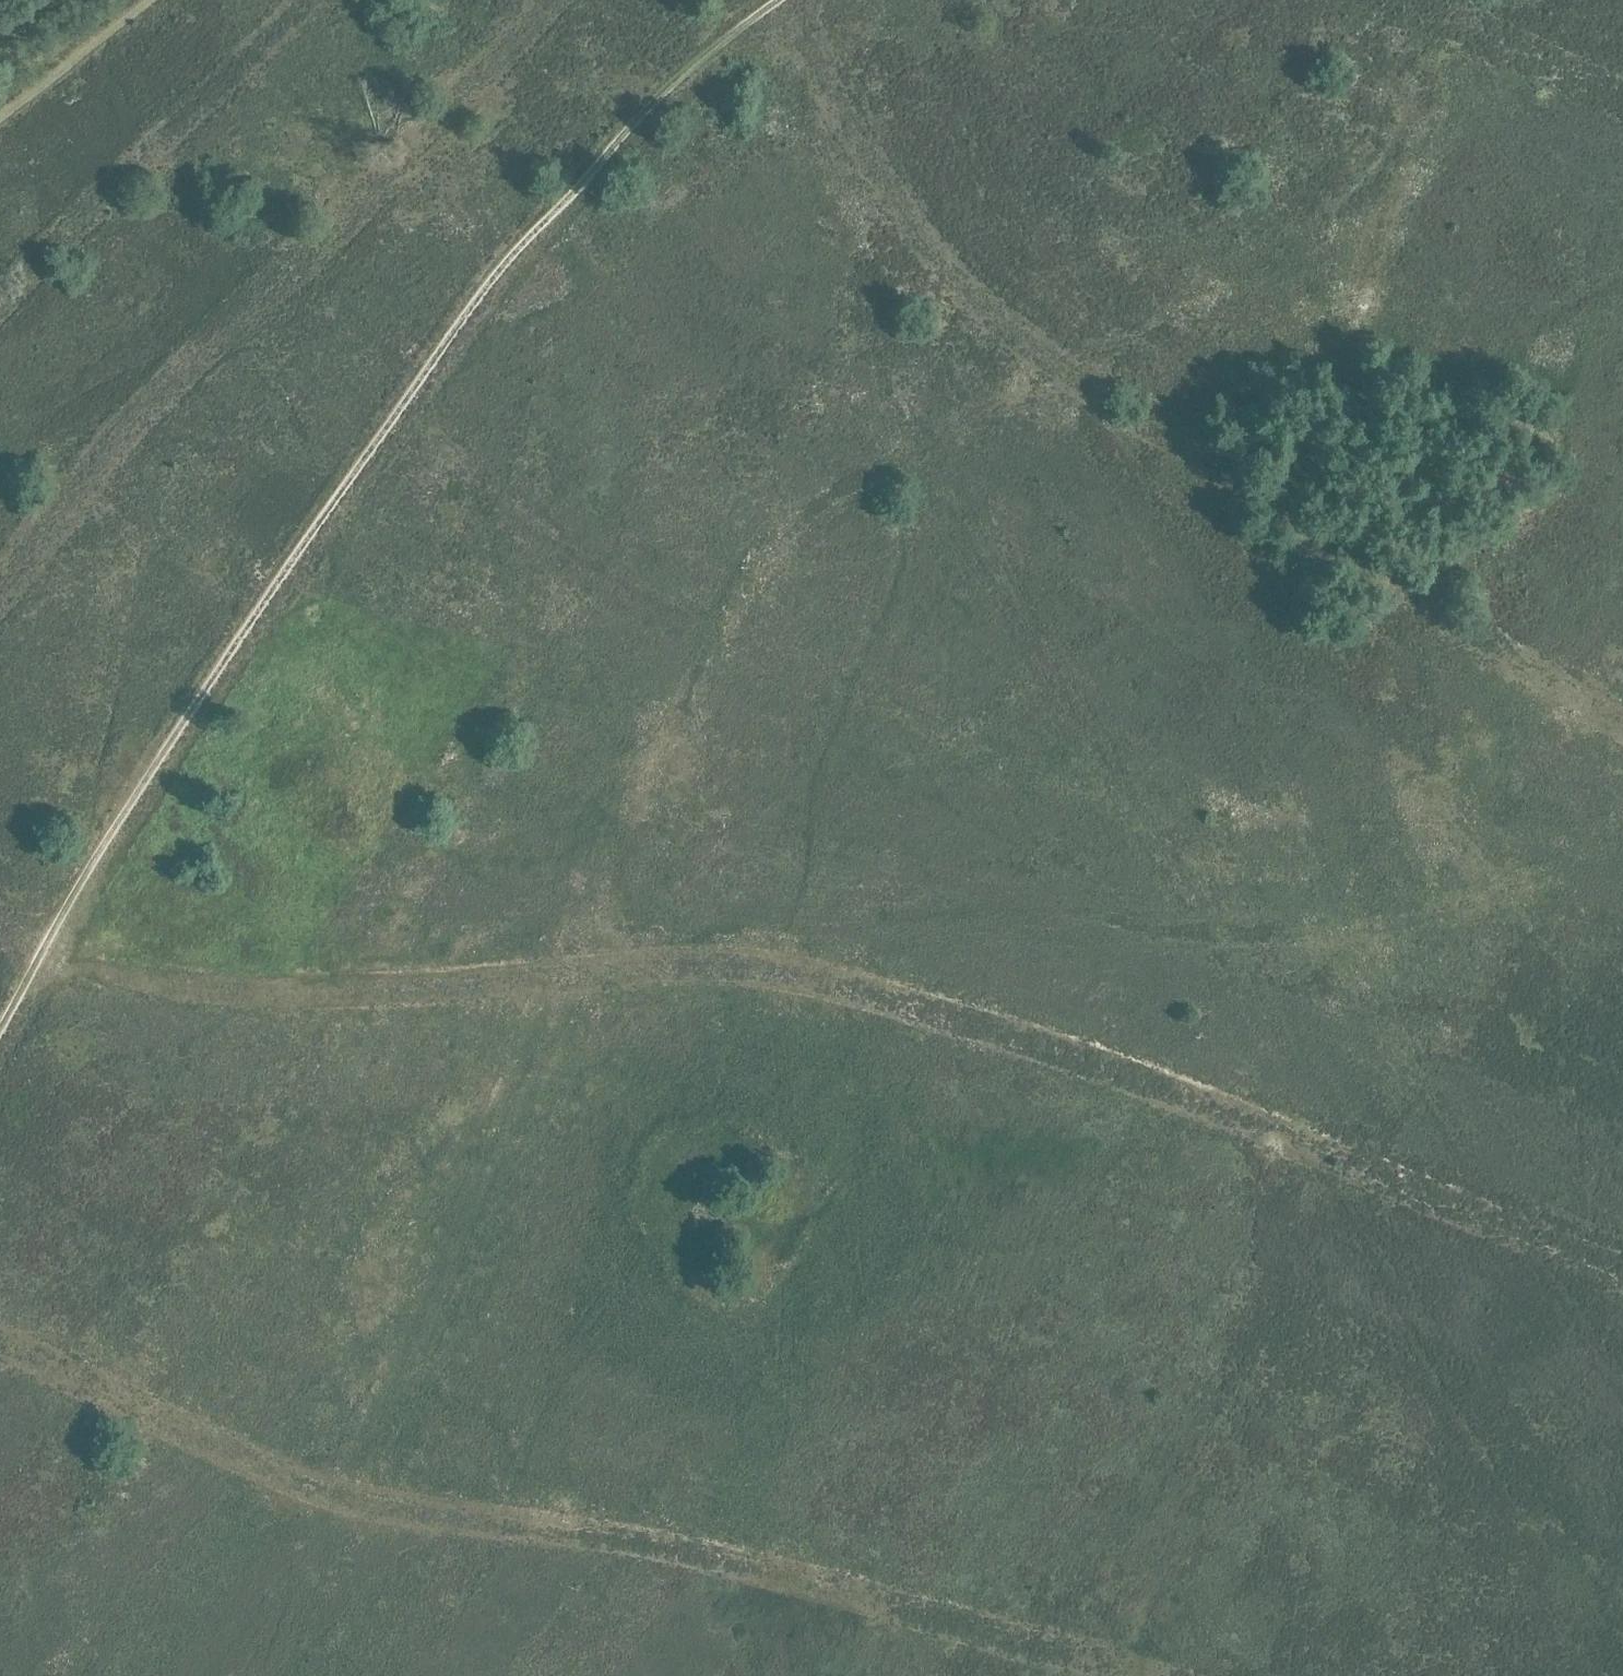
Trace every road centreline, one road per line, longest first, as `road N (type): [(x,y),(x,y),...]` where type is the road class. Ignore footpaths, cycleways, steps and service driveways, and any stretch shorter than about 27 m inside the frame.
road 1 (track): [(783,0),(635,124),(470,308),(107,841),(0,1030)]
road 2 (track): [(0,121),(152,0)]

